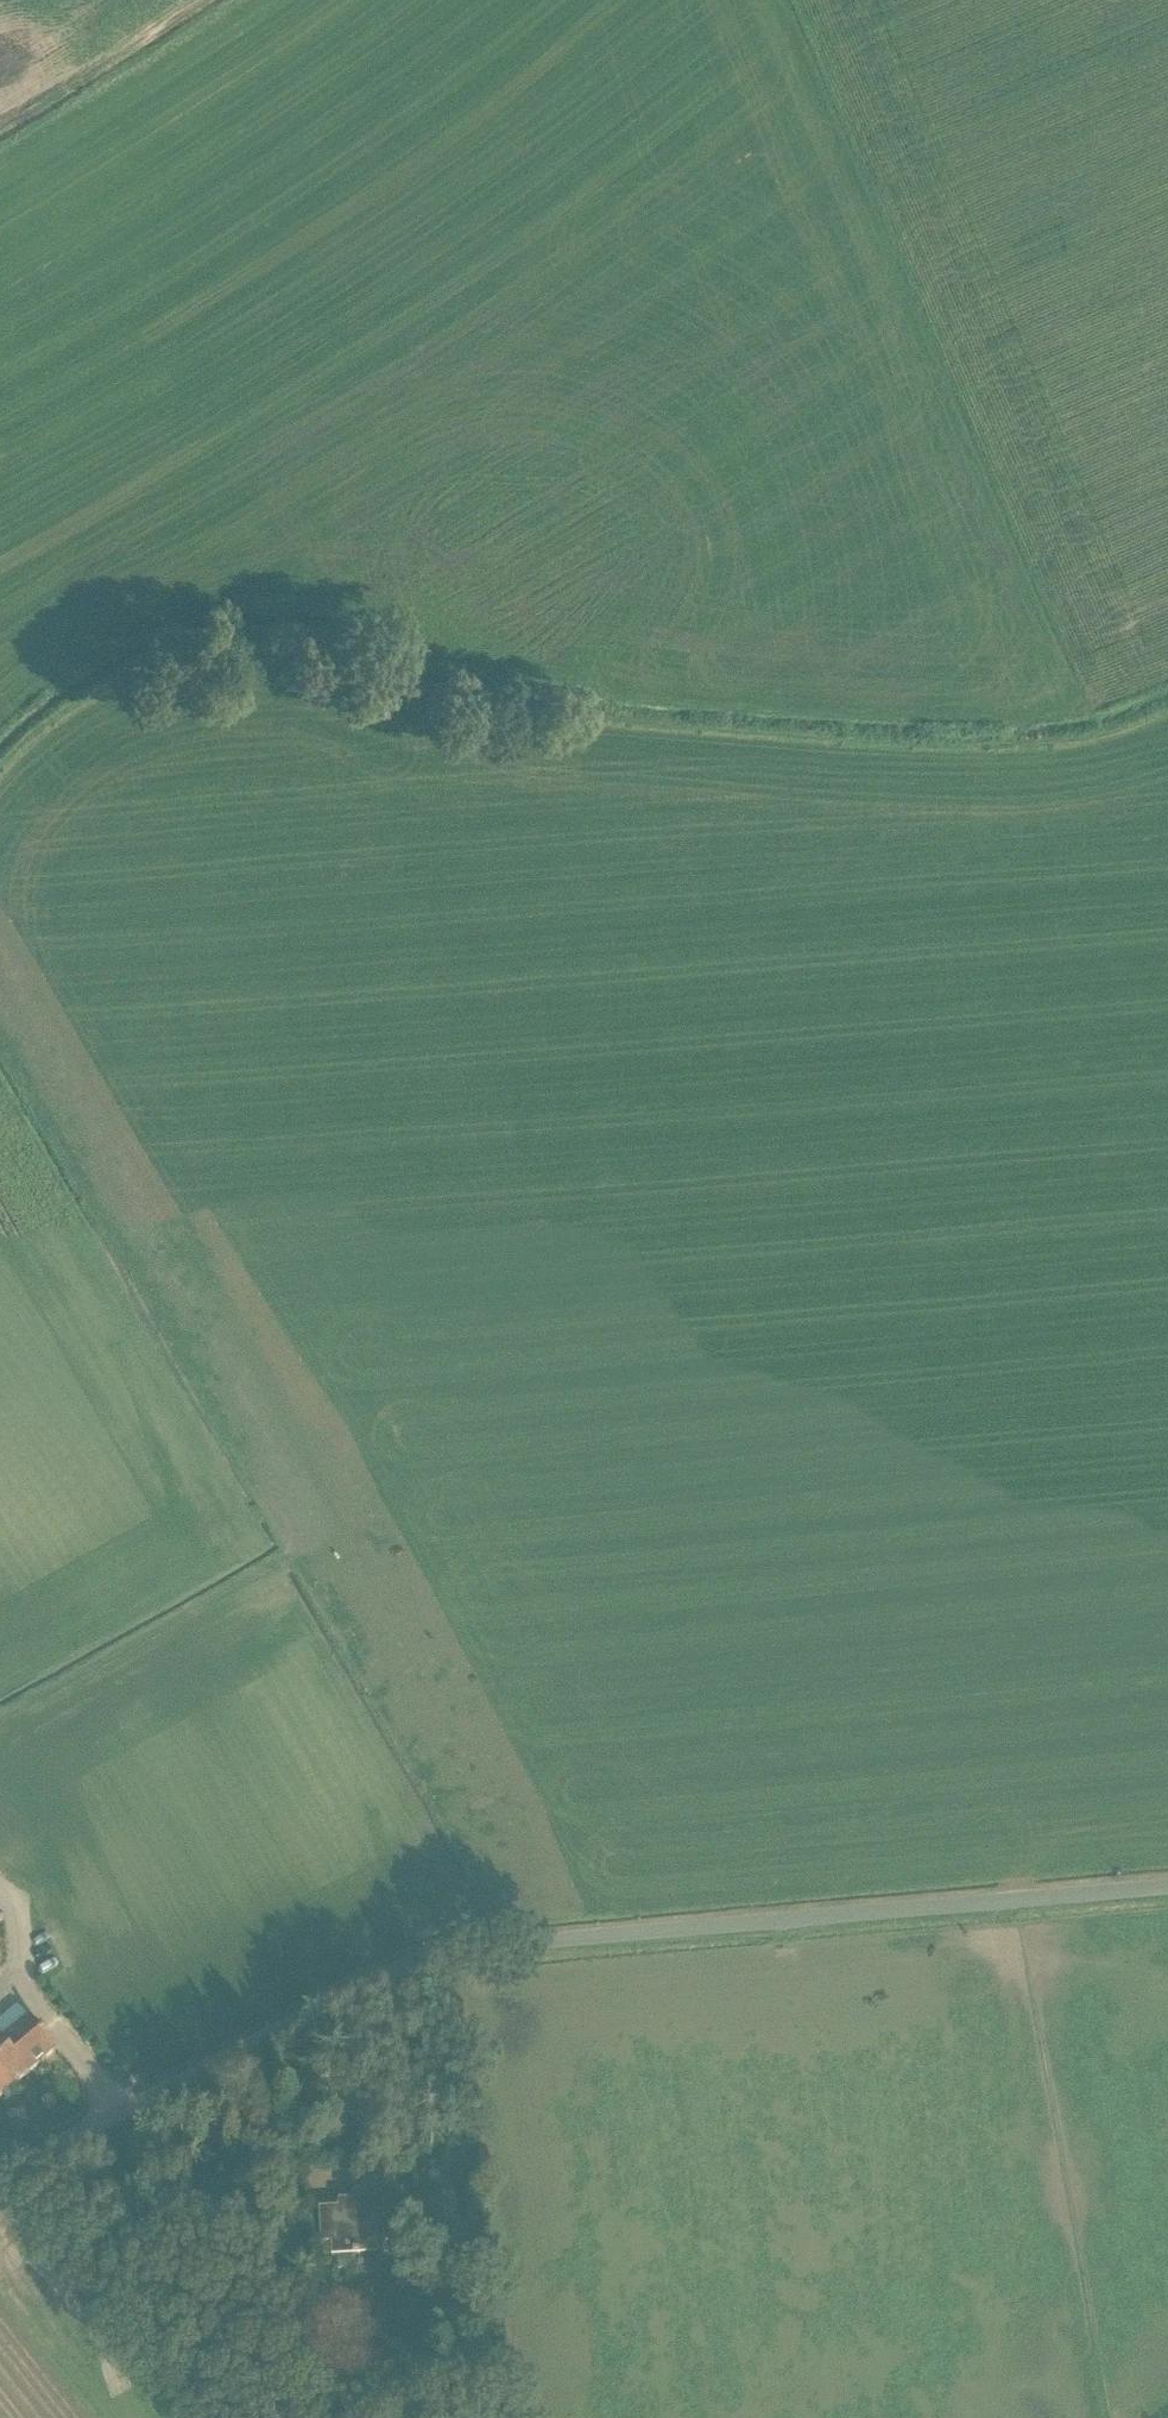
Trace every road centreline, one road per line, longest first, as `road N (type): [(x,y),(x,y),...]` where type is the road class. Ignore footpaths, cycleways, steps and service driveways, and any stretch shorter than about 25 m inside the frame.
road 1 (unclassified): [(0,2178),(434,1954),(1167,1890)]
road 2 (track): [(0,803),(34,765),(177,698),(246,676),(429,700),(997,734),(1068,733),(1167,695)]
road 3 (track): [(0,128),(201,0)]

